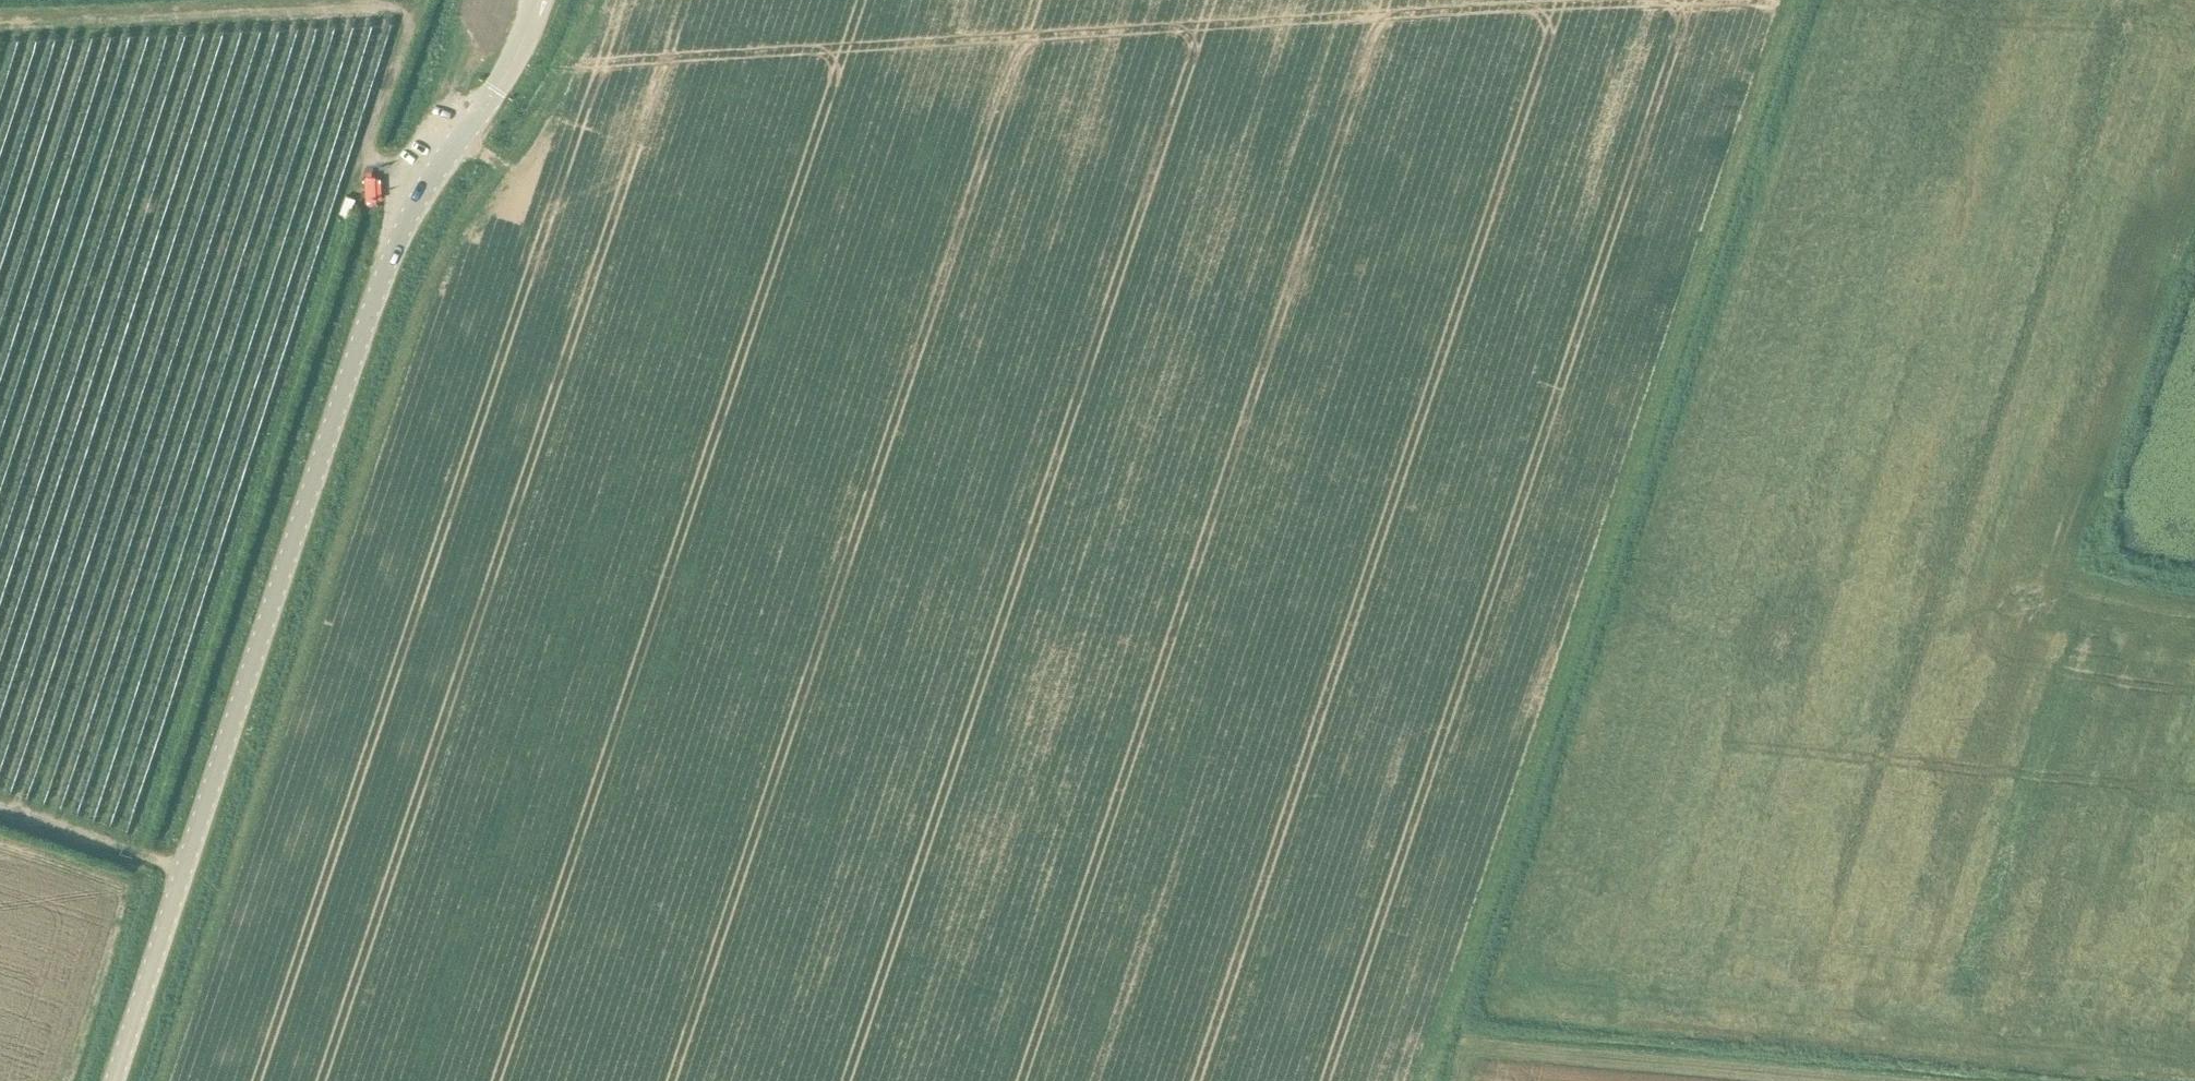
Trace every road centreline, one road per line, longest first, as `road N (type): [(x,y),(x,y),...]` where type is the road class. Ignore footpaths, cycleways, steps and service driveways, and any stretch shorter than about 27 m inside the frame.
road 1 (tertiary): [(116,1080),(364,333),(419,195),(496,92),(539,0)]

